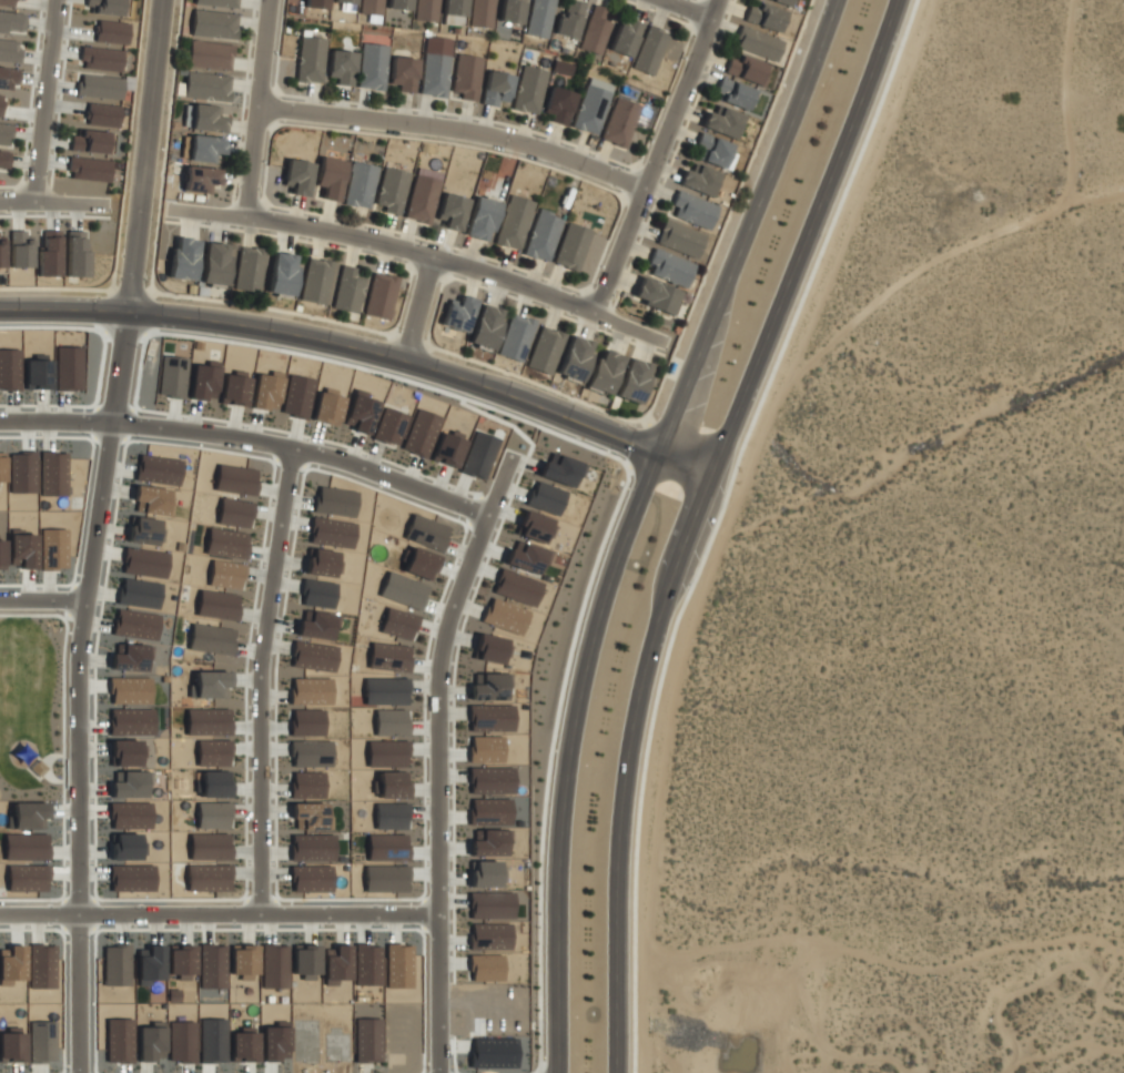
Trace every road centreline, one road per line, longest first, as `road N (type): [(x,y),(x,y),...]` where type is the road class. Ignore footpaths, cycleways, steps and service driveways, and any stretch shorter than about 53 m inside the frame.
road 1 (secondary): [(617,1072),(622,821),(649,670),(897,0)]
road 2 (secondary): [(831,0),(598,613),(563,801),(557,1072)]
road 3 (residential): [(75,1072),(75,671),(129,305)]
road 4 (tertiary): [(0,305),(129,305),(267,322),(468,373),(659,446)]
road 5 (residential): [(438,1072),(438,682),(459,577),(507,447)]
road 6 (residential): [(172,209),(312,227),(434,256),(664,342)]
road 7 (residential): [(0,422),(113,422),(267,439),(321,449),(485,510)]
road 8 (residential): [(292,445),(260,680),(262,910)]
road 9 (residential): [(0,912),(435,908)]
road 10 (residential): [(261,107),(507,138),(646,189)]
road 11 (residential): [(720,0),(596,312)]
road 12 (tertiary): [(164,0),(129,305)]
road 13 (residential): [(271,0),(246,217)]
road 14 (residential): [(29,204),(51,0)]

